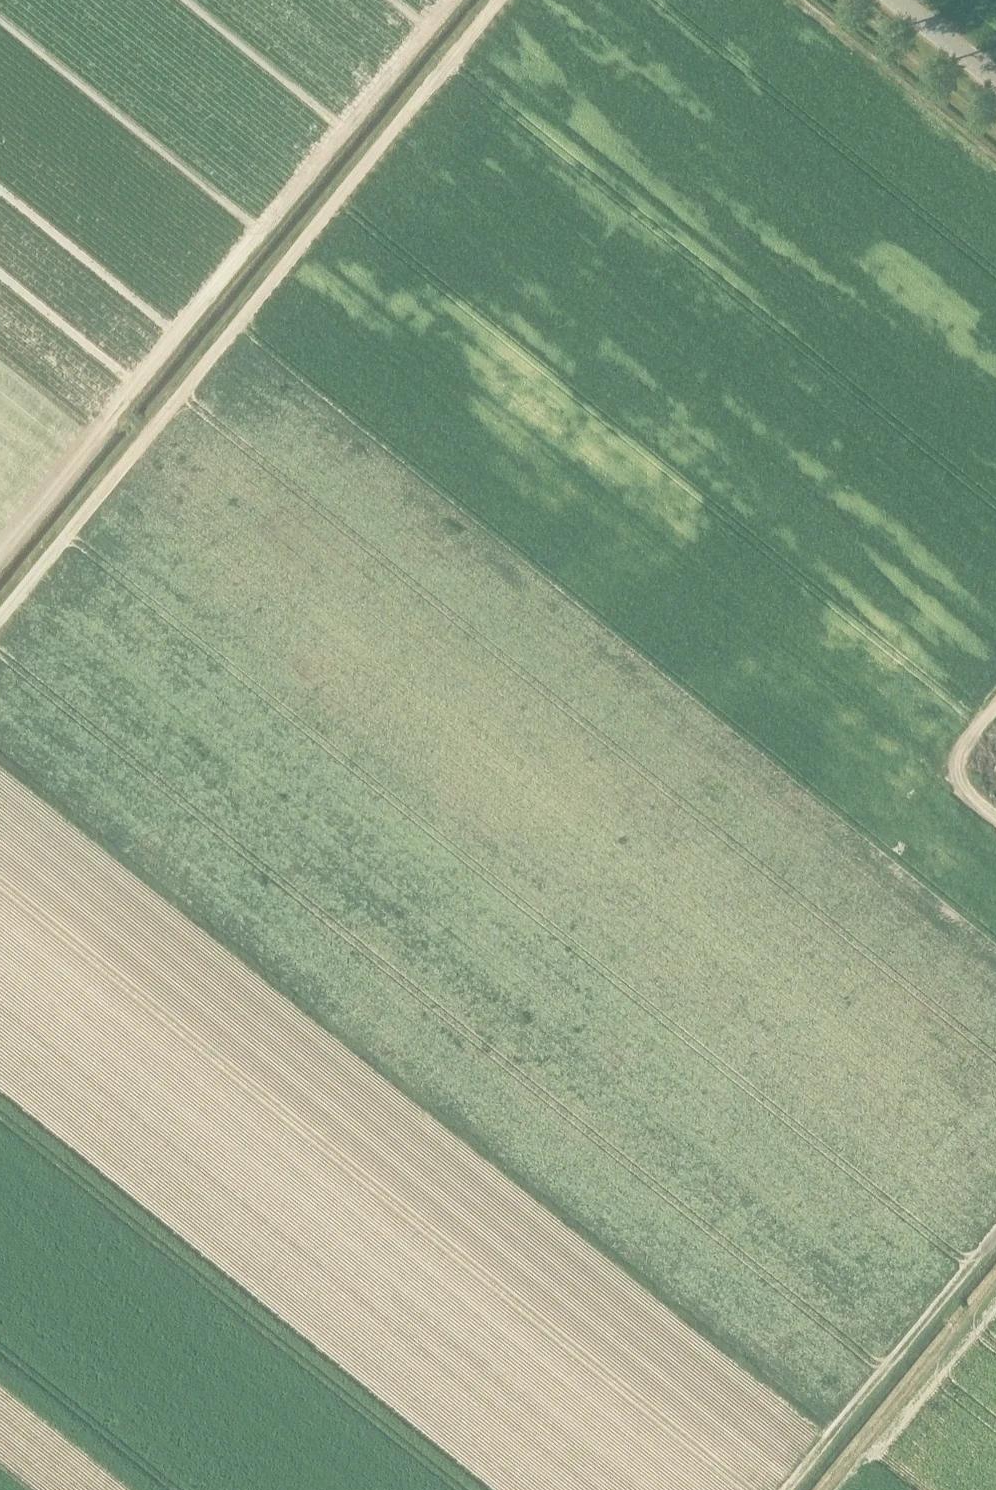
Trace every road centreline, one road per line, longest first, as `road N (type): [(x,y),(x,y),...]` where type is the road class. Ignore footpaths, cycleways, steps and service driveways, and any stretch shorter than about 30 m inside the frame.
road 1 (secondary): [(995,80),(897,0)]

